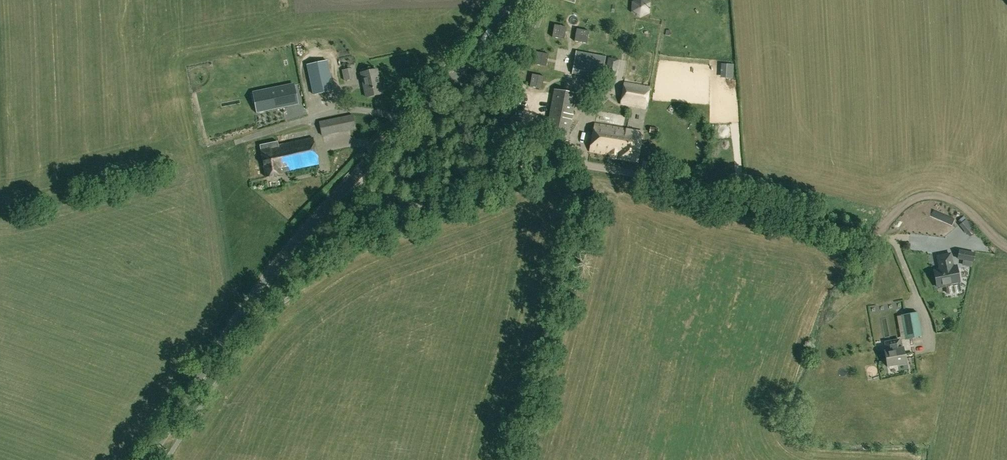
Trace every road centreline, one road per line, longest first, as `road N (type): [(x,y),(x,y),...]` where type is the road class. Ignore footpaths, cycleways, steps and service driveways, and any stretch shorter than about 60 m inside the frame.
road 1 (tertiary): [(146,459),(279,260),(490,34),(511,0)]

